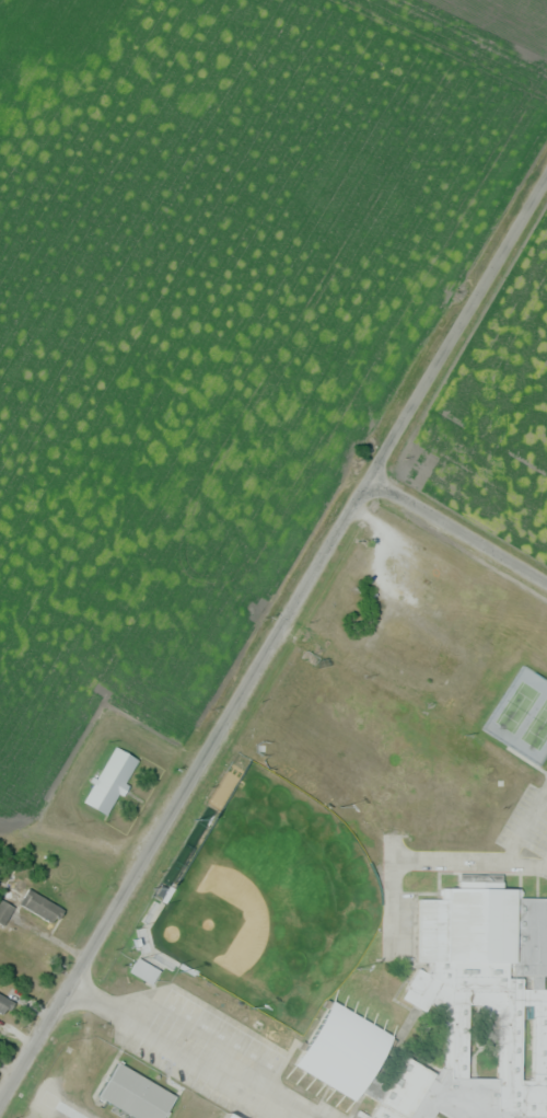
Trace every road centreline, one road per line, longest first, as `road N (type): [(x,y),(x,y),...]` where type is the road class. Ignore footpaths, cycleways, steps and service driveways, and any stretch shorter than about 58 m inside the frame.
road 1 (tertiary): [(0,1107),(373,482)]
road 2 (residential): [(373,482),(546,184)]
road 3 (tertiary): [(546,584),(373,482)]

